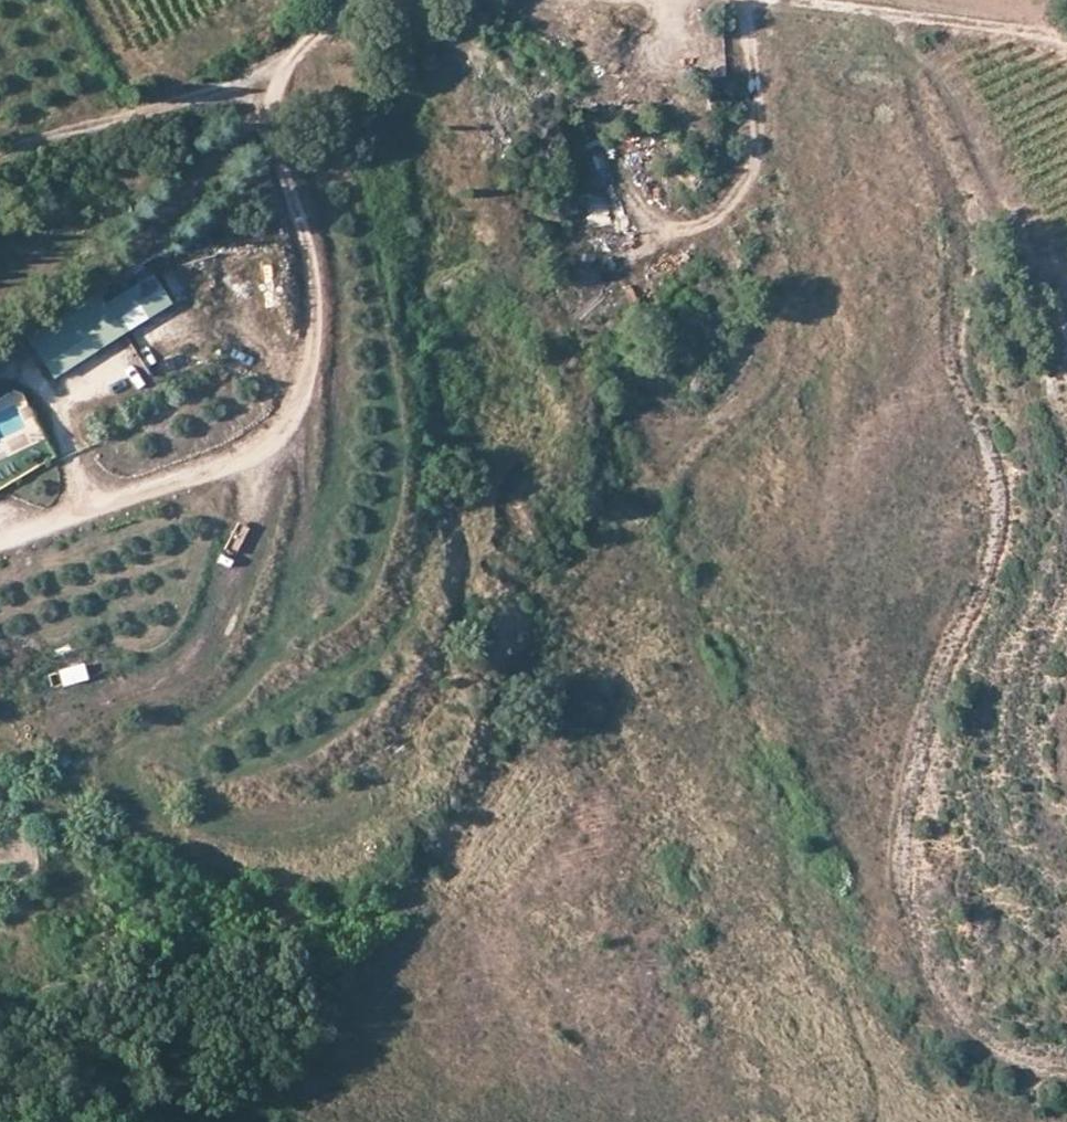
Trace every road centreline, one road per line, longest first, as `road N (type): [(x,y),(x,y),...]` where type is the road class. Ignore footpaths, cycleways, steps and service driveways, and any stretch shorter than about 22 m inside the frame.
road 1 (track): [(284,430),(308,484),(274,606),(221,709),(135,752),(147,821),(237,890),(362,919),(474,886)]
road 2 (track): [(0,535),(89,501),(187,478),(284,430),(305,377),(310,284),(252,82)]
road 3 (track): [(382,0),(252,82),(0,159)]
road 4 (track): [(1066,49),(801,0)]

